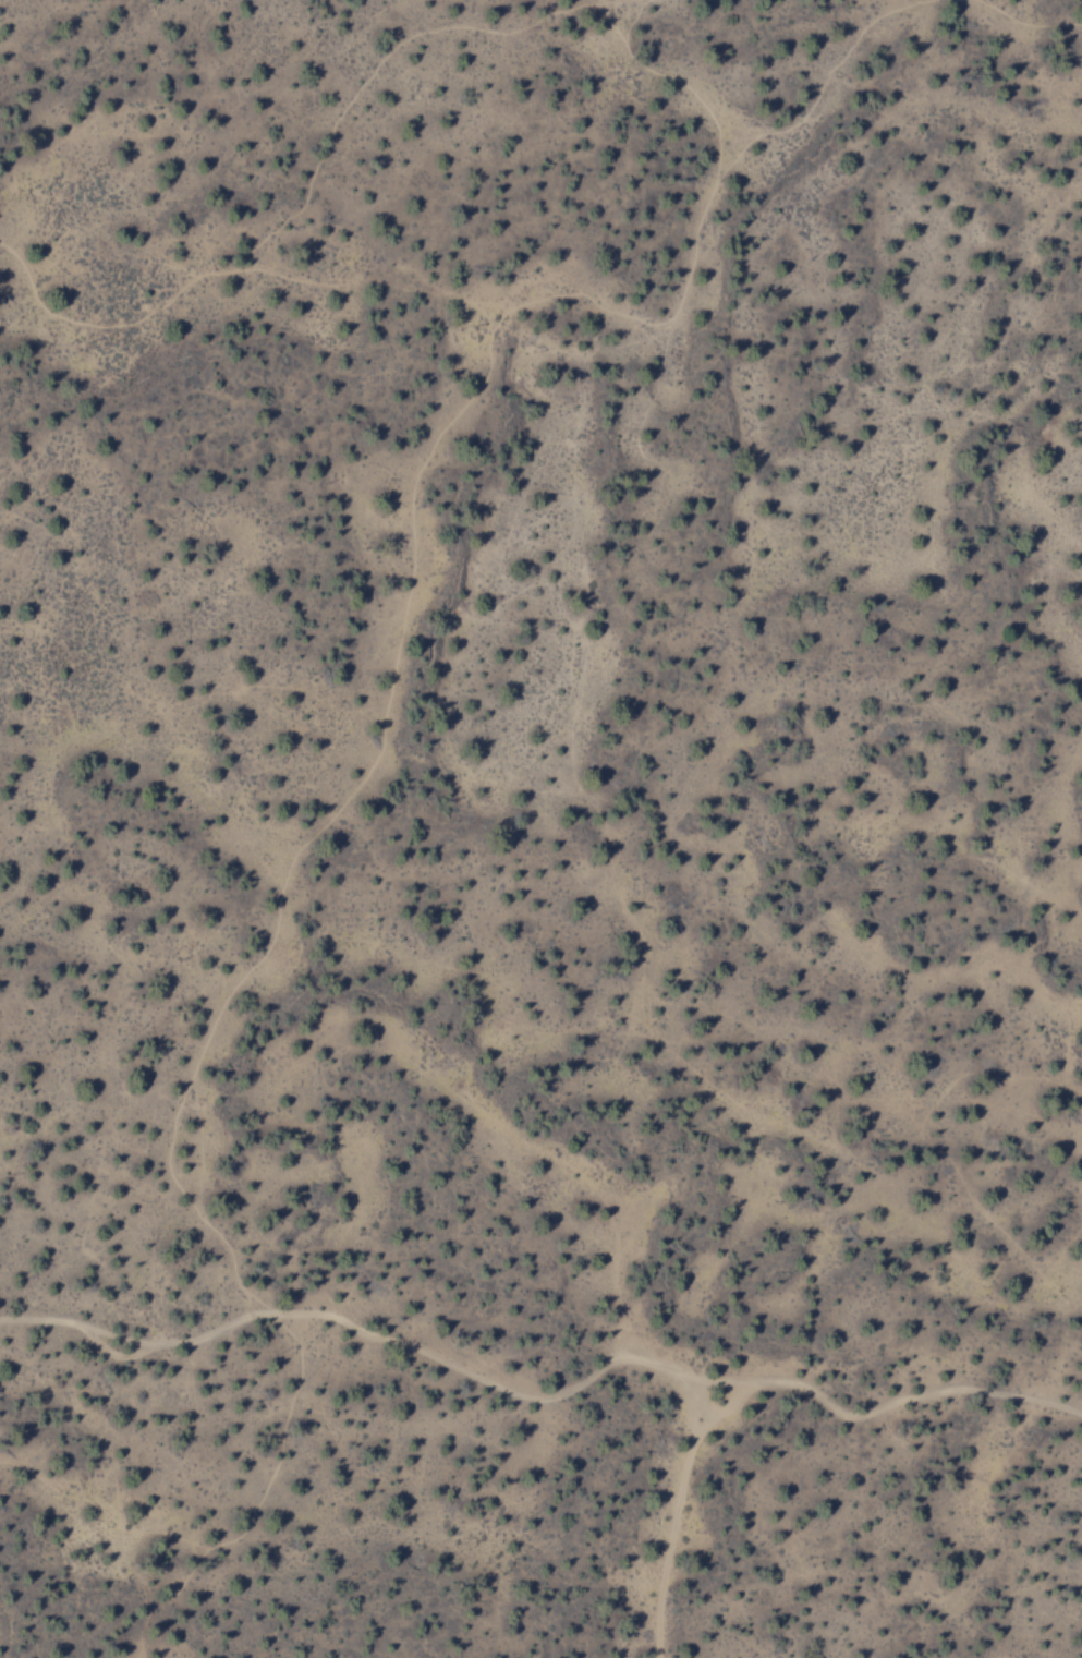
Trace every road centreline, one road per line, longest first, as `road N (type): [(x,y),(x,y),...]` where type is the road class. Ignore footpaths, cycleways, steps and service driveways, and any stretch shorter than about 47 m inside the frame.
road 1 (track): [(0,1315),(44,1316),(165,1343),(199,1339),(262,1312),(331,1310),(369,1335),(524,1397),(558,1399),(622,1360),(700,1382),(805,1388),(855,1418),(970,1391),(1081,1415)]
road 2 (track): [(658,1657),(661,1581),(696,1428),(755,1384)]

